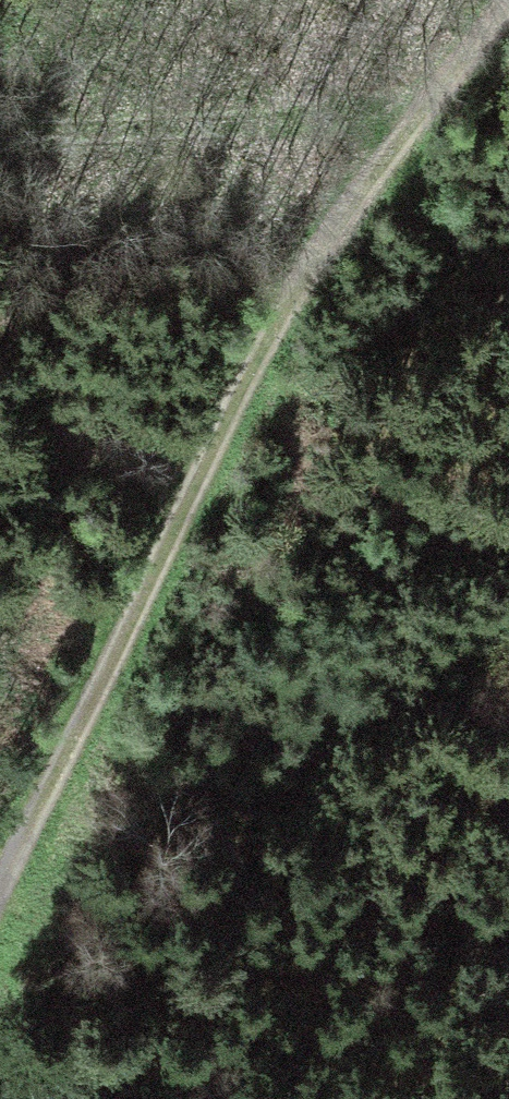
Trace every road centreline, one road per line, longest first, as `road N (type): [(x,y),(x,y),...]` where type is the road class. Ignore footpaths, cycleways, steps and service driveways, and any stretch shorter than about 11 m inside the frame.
road 1 (track): [(506,0),(442,82),(257,370),(88,698),(0,892)]
road 2 (track): [(423,110),(0,134)]
road 3 (track): [(143,592),(0,625)]

